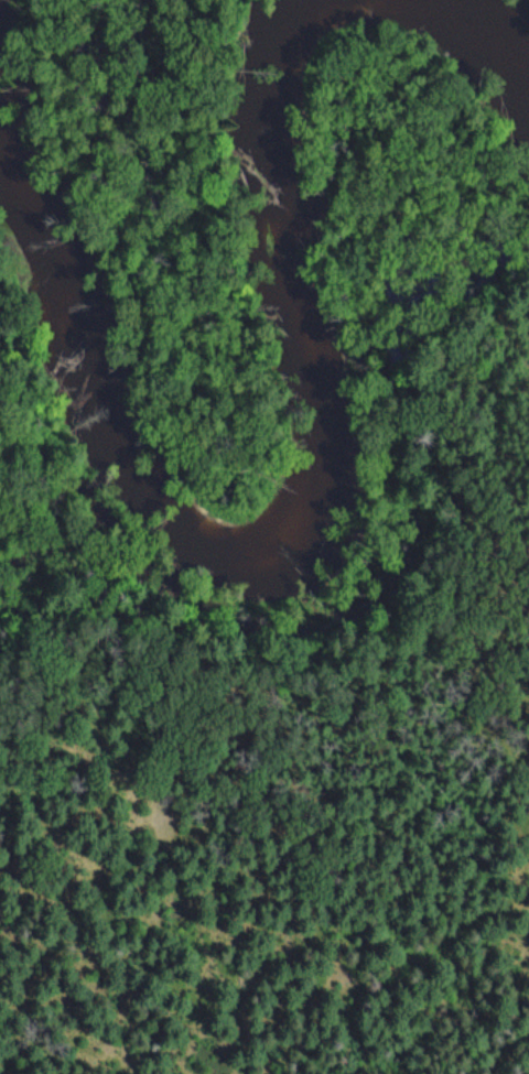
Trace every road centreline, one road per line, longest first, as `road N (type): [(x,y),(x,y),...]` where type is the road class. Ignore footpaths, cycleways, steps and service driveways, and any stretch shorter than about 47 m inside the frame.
road 1 (track): [(461,1073),(453,967),(348,854),(172,766),(0,743)]

